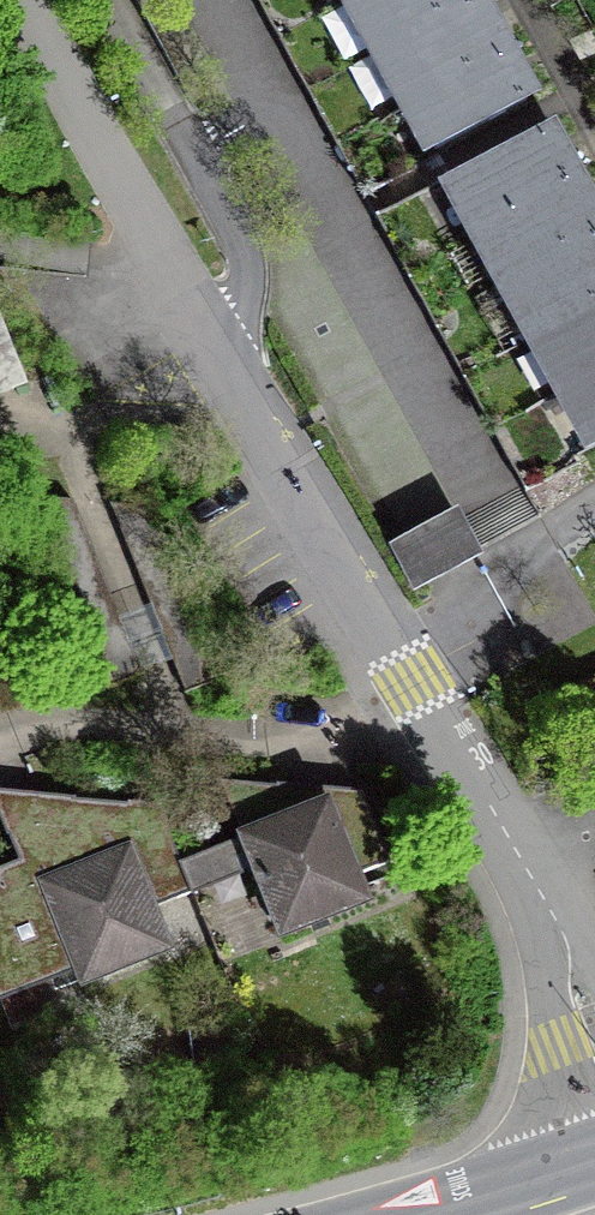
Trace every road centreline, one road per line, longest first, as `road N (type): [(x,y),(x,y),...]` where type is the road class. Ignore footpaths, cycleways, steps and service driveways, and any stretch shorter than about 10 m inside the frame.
road 1 (residential): [(594,1041),(28,0)]
road 2 (secondary): [(423,1214),(594,1163)]

